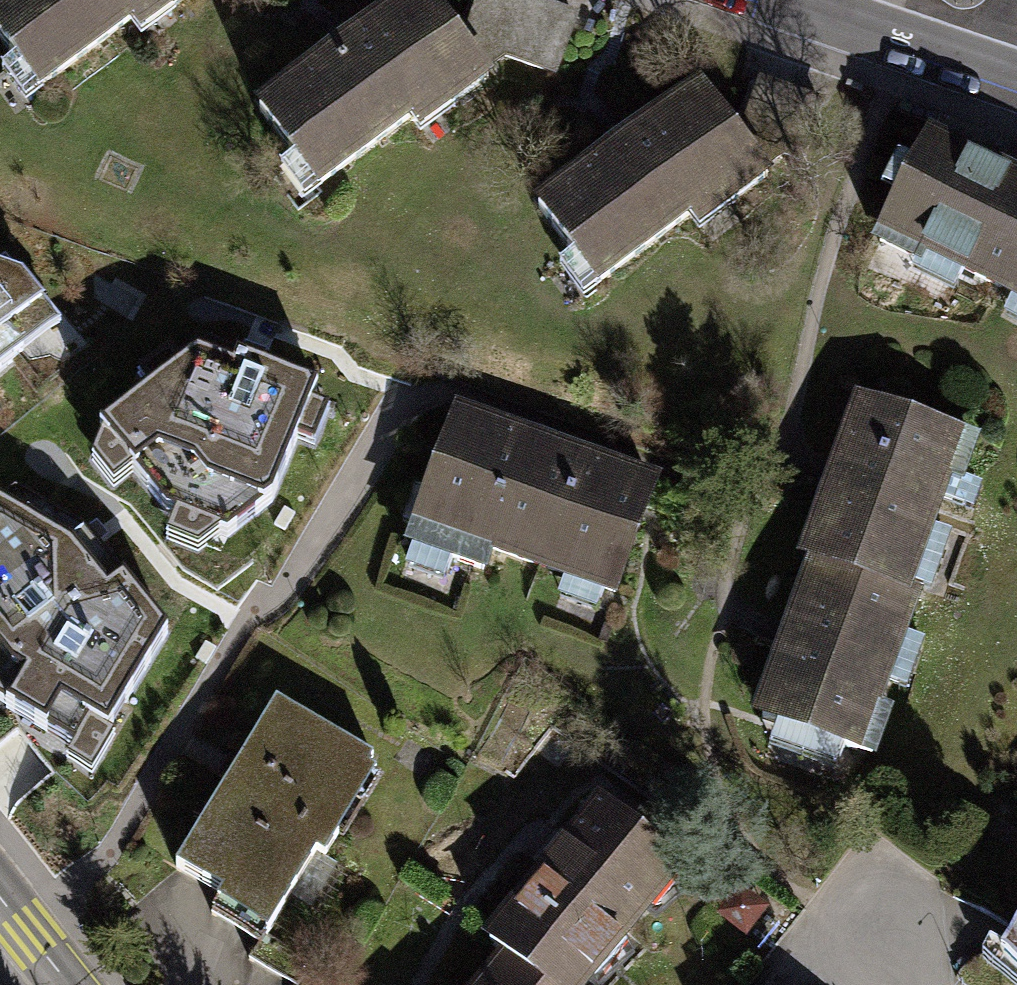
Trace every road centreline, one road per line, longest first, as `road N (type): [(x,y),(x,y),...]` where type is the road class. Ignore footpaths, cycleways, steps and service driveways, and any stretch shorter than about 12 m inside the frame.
road 1 (residential): [(1016,74),(813,0)]

